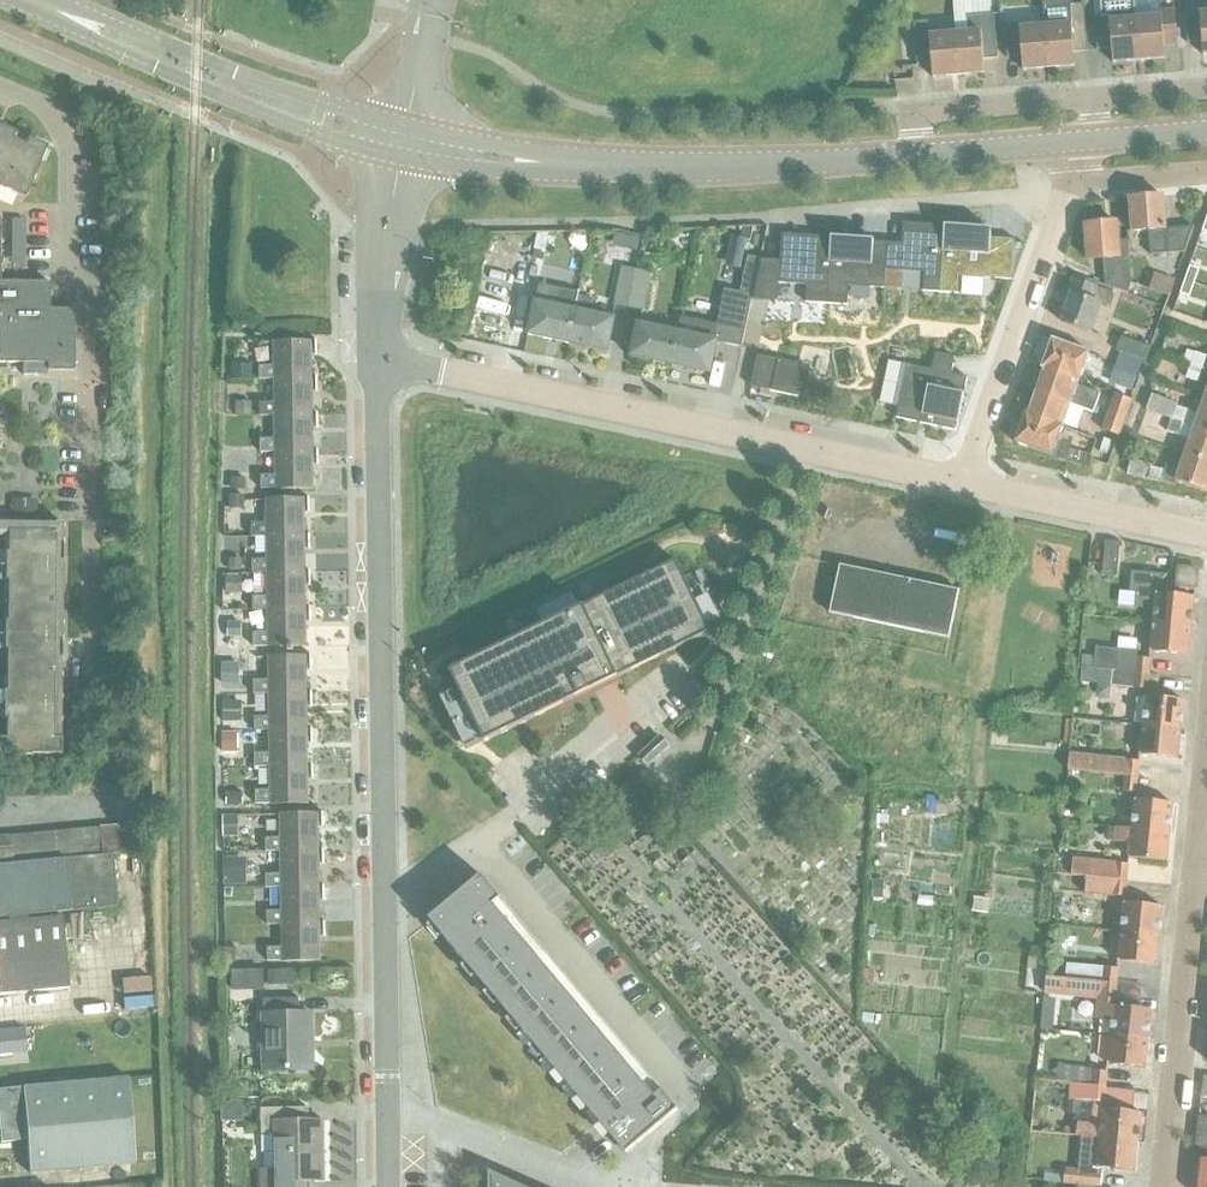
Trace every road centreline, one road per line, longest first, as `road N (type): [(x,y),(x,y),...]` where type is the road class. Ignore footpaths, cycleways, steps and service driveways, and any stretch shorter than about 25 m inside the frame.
road 1 (tertiary): [(388,1186),(381,353)]
road 2 (residential): [(965,476),(381,353)]
road 3 (tertiary): [(404,139),(686,167),(912,154)]
road 4 (residential): [(1159,1186),(1206,711)]
road 5 (tertiary): [(404,139),(253,93),(36,0)]
road 6 (residential): [(965,476),(1070,180)]
road 7 (residential): [(1206,530),(965,476)]
road 8 (residential): [(1093,100),(910,110),(912,154)]
road 9 (tertiary): [(381,353),(404,139)]
road 10 (tertiary): [(912,154),(1083,139)]
road 11 (residential): [(404,139),(432,0)]
road 12 (residential): [(1070,180),(1206,170)]
road 13 (tertiary): [(1083,139),(1206,129)]

